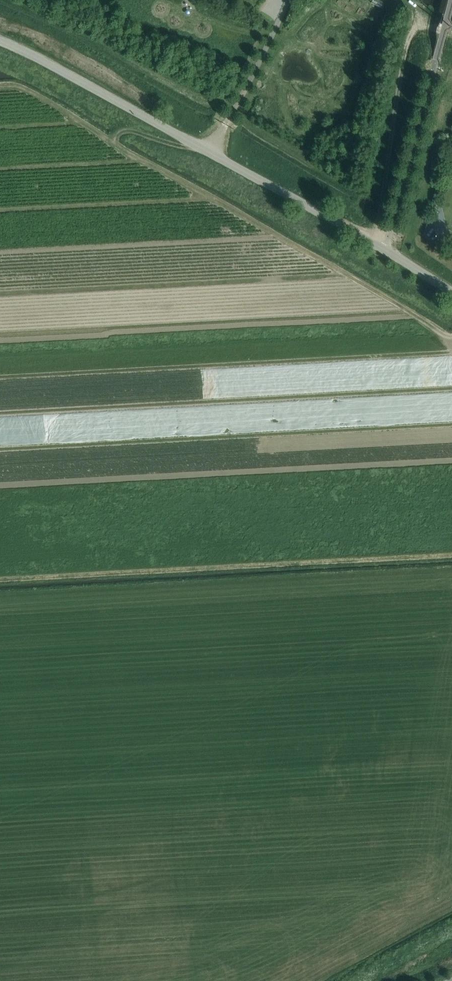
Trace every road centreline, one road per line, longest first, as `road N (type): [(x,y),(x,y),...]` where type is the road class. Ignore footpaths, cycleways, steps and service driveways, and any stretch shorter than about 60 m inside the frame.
road 1 (unclassified): [(451,292),(0,40)]

